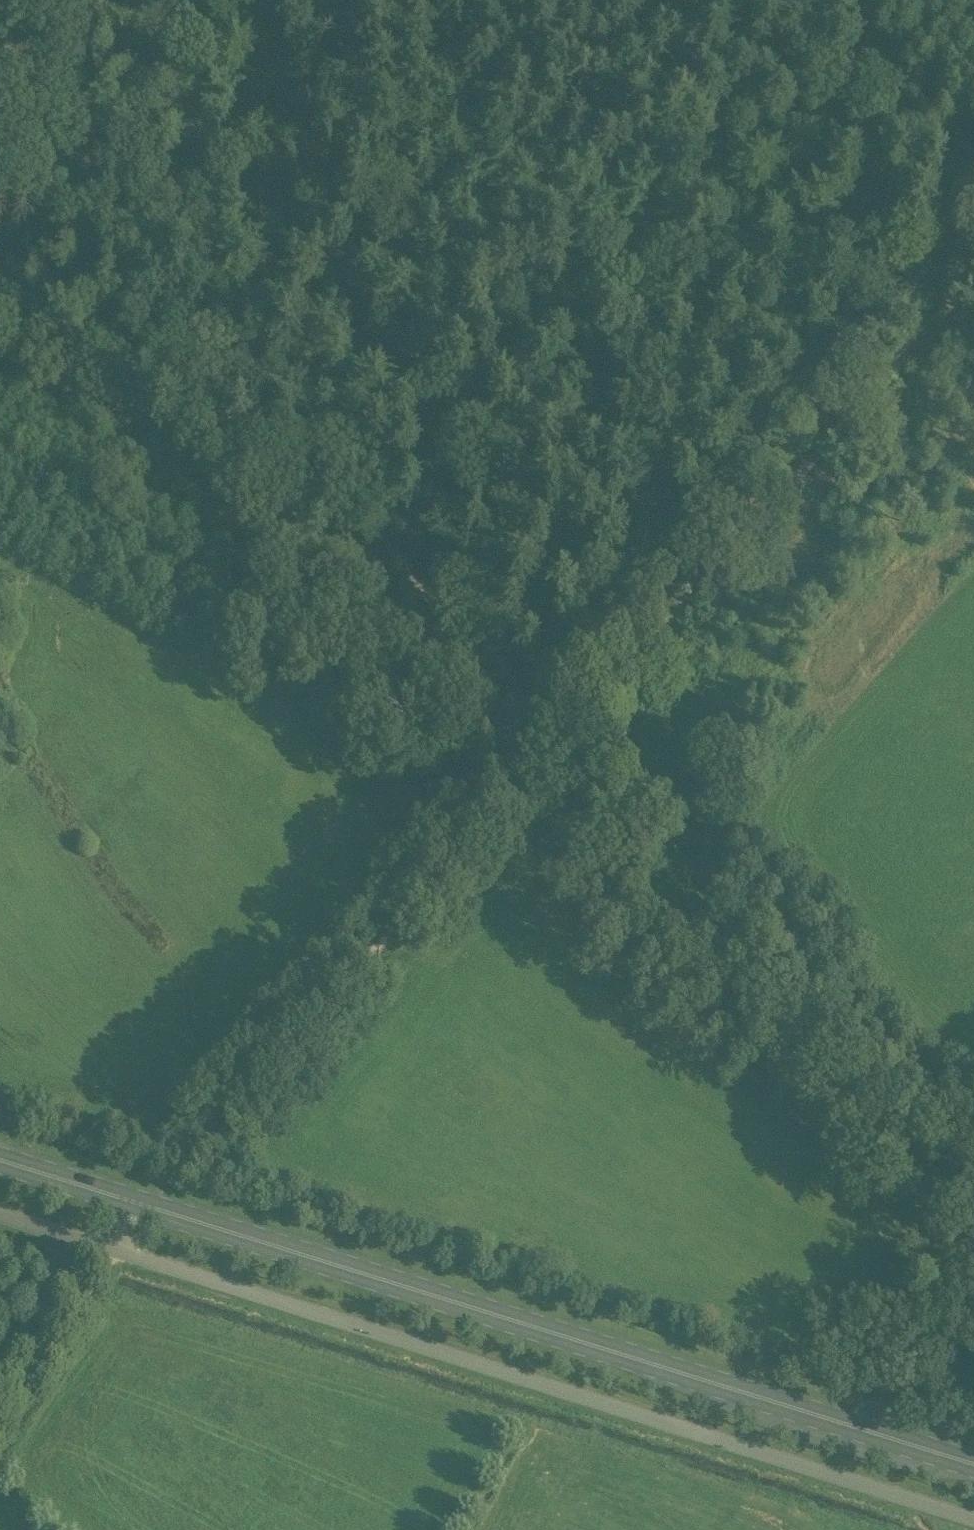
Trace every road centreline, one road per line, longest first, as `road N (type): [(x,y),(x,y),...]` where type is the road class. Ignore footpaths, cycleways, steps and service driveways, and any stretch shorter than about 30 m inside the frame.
road 1 (unclassified): [(973,1520),(0,1213)]
road 2 (primary): [(973,1464),(0,1160)]
road 3 (track): [(0,345),(232,415),(277,441),(563,727)]
road 4 (track): [(140,1203),(182,1165),(563,727)]
road 5 (track): [(563,727),(973,277)]
road 6 (track): [(0,1410),(116,1249)]

